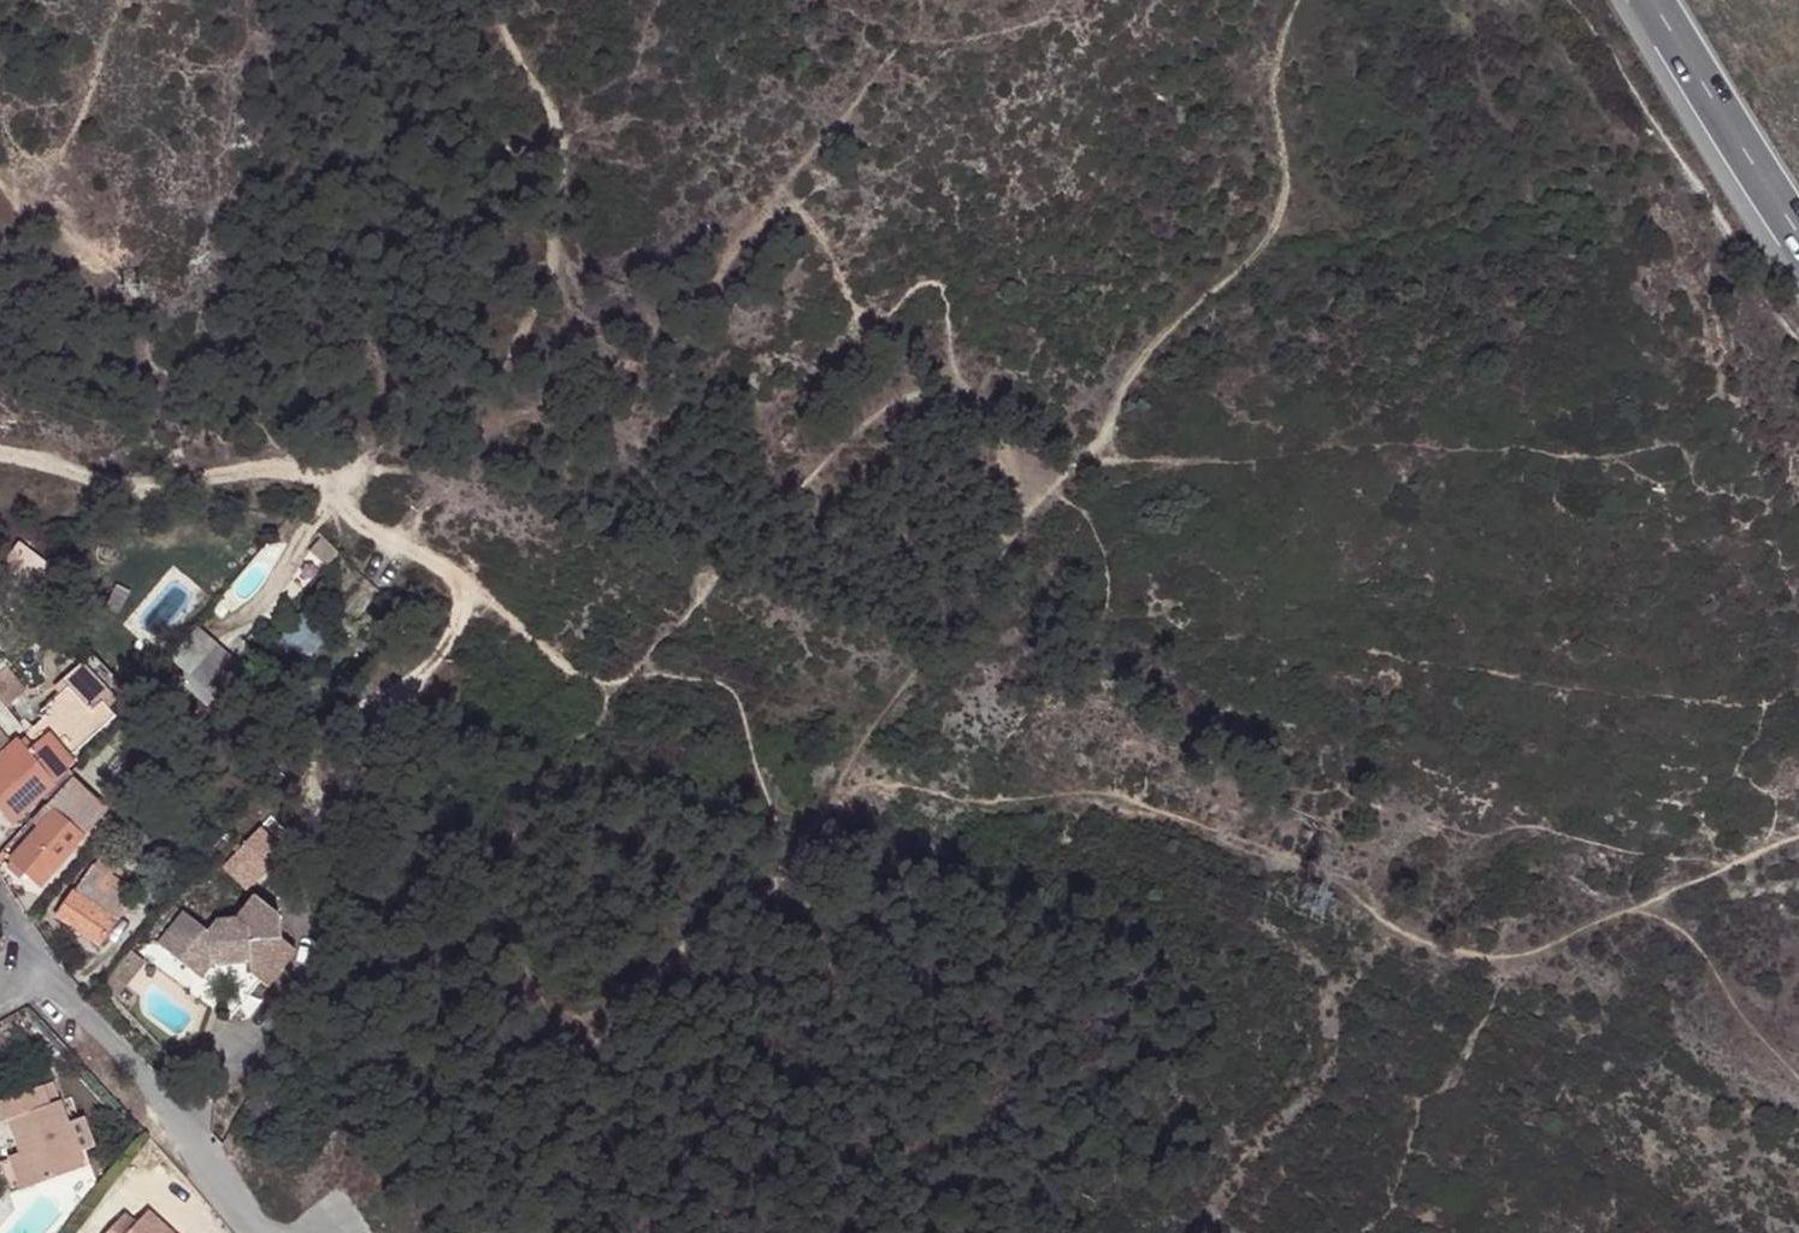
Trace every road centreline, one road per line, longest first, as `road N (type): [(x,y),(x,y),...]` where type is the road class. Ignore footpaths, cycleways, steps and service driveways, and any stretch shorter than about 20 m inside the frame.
road 1 (track): [(1577,0),(1798,333)]
road 2 (track): [(33,949),(216,1188),(281,1232)]
road 3 (motorway): [(1652,0),(1798,236)]
road 4 (residential): [(0,989),(33,949),(0,883)]

